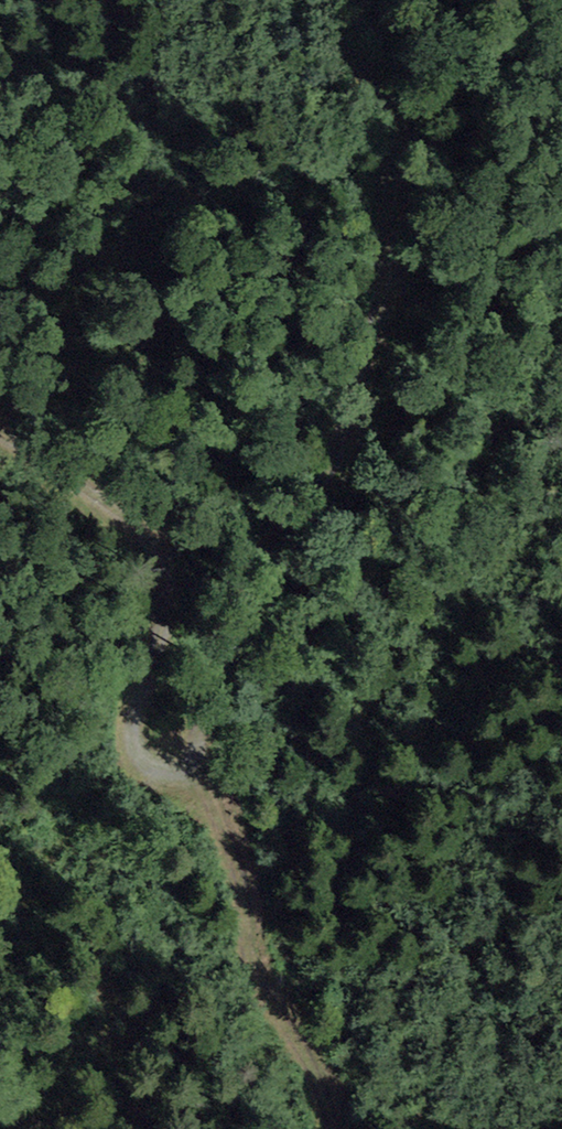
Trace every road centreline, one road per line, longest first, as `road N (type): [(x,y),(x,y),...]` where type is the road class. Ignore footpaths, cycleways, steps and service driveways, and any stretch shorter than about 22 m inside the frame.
road 1 (track): [(307,0),(368,80),(391,135),(387,268),(349,428),(291,519),(187,755),(157,759),(138,720),(169,614),(166,577),(144,532),(0,445)]
road 2 (track): [(187,755),(235,871),(258,986),(311,1063),(343,1128)]

